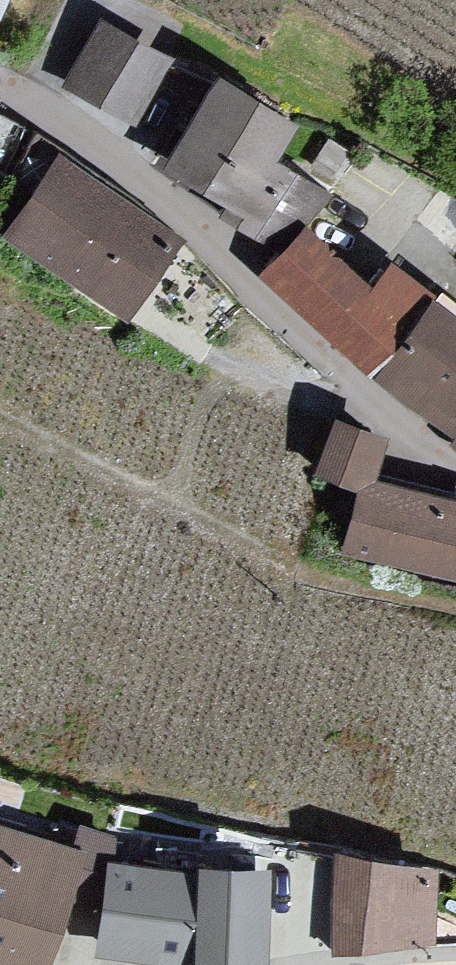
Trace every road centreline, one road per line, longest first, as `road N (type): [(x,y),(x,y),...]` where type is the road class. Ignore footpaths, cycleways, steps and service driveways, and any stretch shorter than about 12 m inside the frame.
road 1 (residential): [(455,462),(418,444),(353,391),(70,118),(0,75)]

